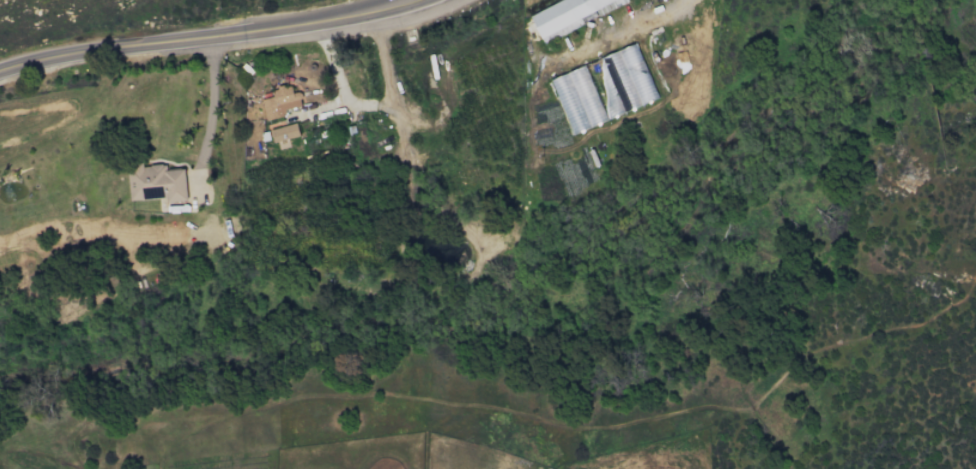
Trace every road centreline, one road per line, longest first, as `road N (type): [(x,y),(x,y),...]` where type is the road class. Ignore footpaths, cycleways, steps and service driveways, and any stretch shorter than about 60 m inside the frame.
road 1 (secondary): [(0,71),(99,50),(275,32),(395,0)]

